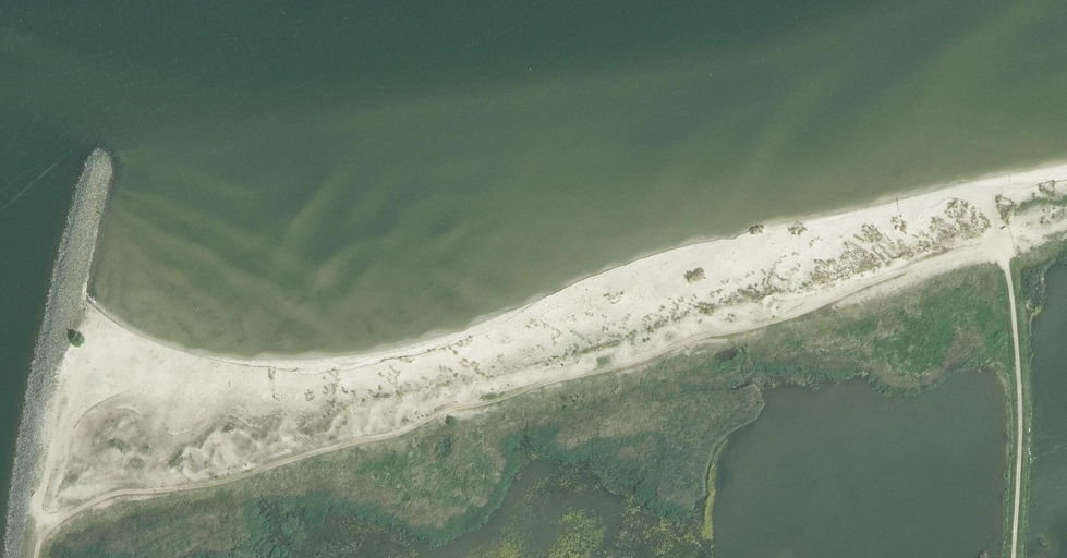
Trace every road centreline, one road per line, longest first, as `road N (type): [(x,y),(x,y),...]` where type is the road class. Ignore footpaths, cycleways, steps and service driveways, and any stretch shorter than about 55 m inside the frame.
road 1 (track): [(1005,255),(980,249),(957,254),(800,316),(440,415),(404,437),(213,487),(109,496),(55,528),(38,553)]
road 2 (track): [(994,218),(1017,350),(1015,557)]
road 3 (track): [(38,553),(71,412),(103,389)]

